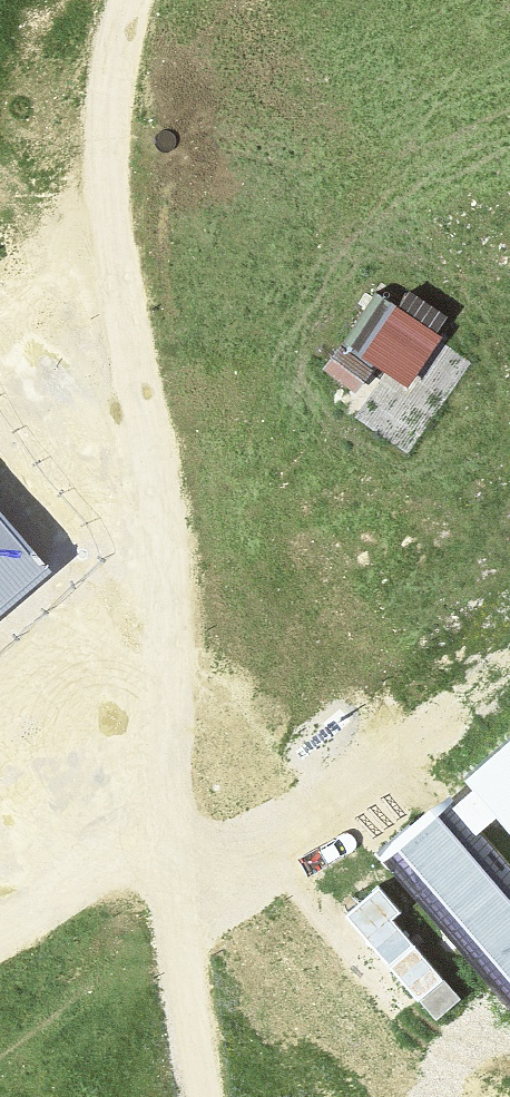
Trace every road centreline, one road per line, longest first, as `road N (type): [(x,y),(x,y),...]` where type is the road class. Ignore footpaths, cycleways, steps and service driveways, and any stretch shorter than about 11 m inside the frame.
road 1 (track): [(169,596),(166,709),(183,912)]
road 2 (track): [(0,374),(60,413),(120,478),(156,546),(169,596)]
road 3 (track): [(203,1096),(183,912)]
road 4 (track): [(0,299),(109,225)]

